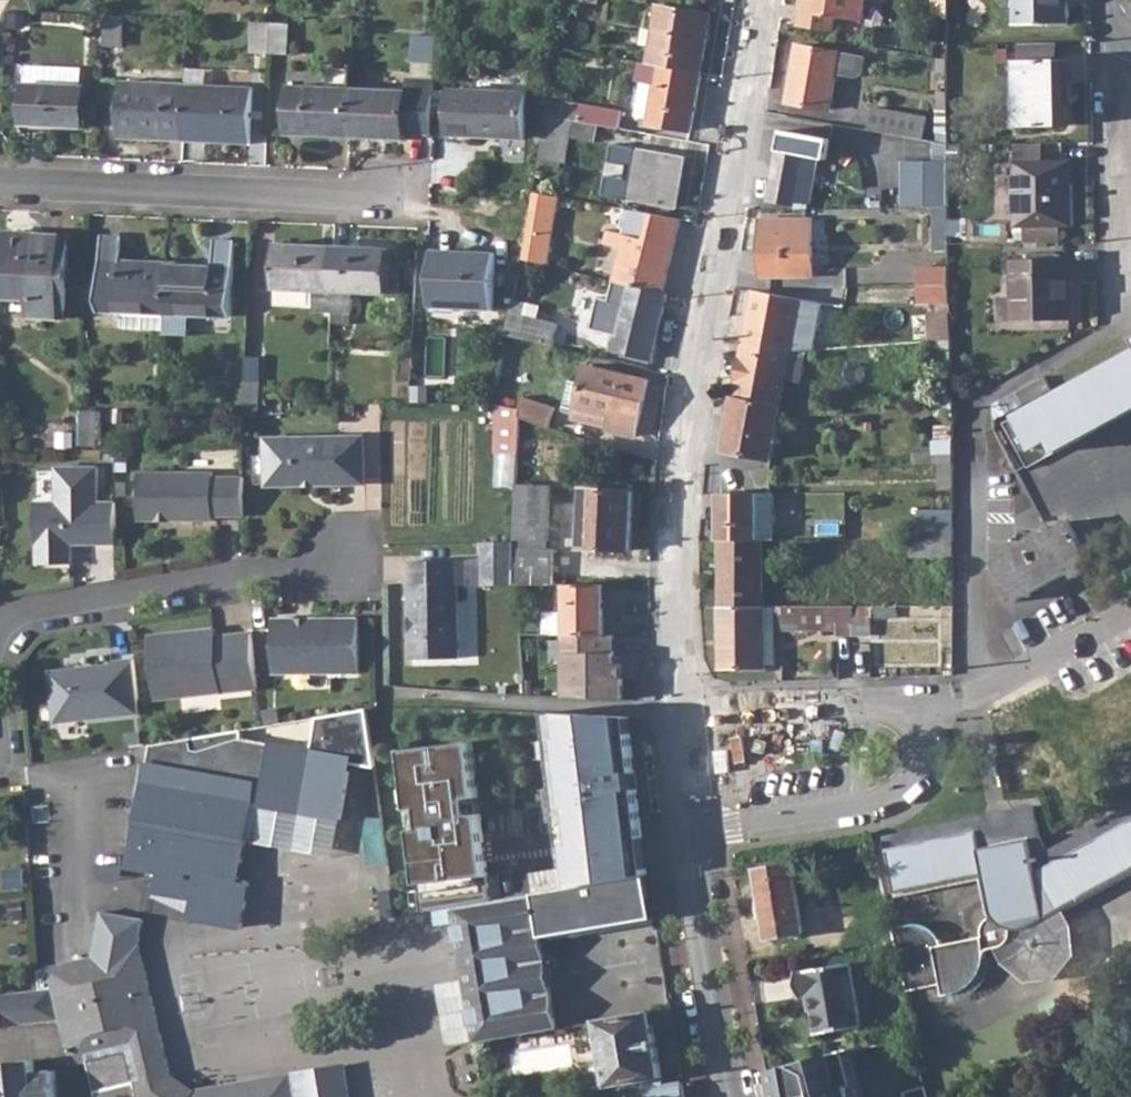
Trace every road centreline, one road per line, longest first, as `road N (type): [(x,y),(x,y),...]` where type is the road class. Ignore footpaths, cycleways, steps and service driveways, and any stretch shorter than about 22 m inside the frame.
road 1 (tertiary): [(680,716),(674,539),(762,0)]
road 2 (residential): [(0,181),(382,196)]
road 3 (residential): [(0,662),(16,628),(43,613),(344,561)]
road 4 (residential): [(692,830),(880,797),(908,782),(928,752),(932,706)]
road 5 (residential): [(974,696),(970,415)]
road 6 (tertiary): [(736,1096),(692,830)]
road 7 (residential): [(932,706),(680,716)]
road 8 (residential): [(974,696),(1130,613)]
road 9 (residential): [(1130,104),(1130,252)]

